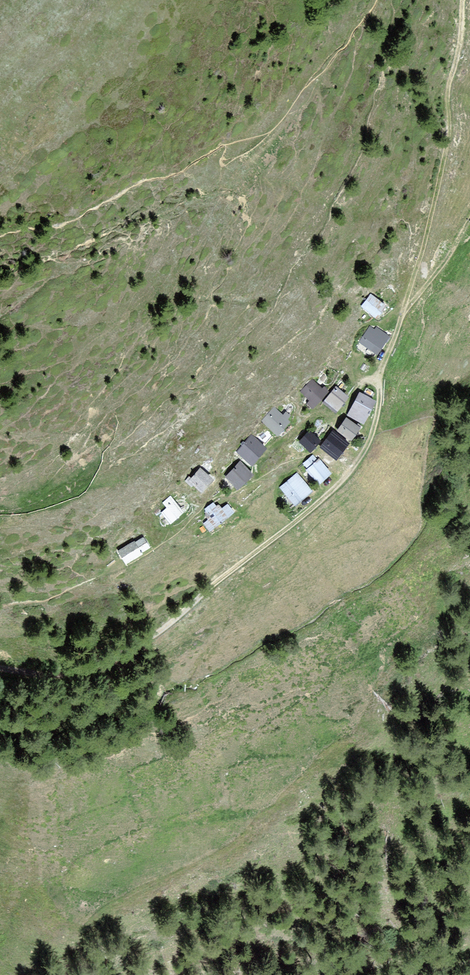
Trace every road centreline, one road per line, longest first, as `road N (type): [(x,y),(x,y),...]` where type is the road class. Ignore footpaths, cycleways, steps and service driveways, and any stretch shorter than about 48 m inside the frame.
road 1 (track): [(380,380),(393,414),(358,480),(102,665),(49,680),(0,672)]
road 2 (track): [(461,0),(418,289),(402,321)]
road 3 (track): [(139,561),(216,495),(245,501),(305,465),(380,380)]
road 4 (track): [(402,321),(469,222)]

